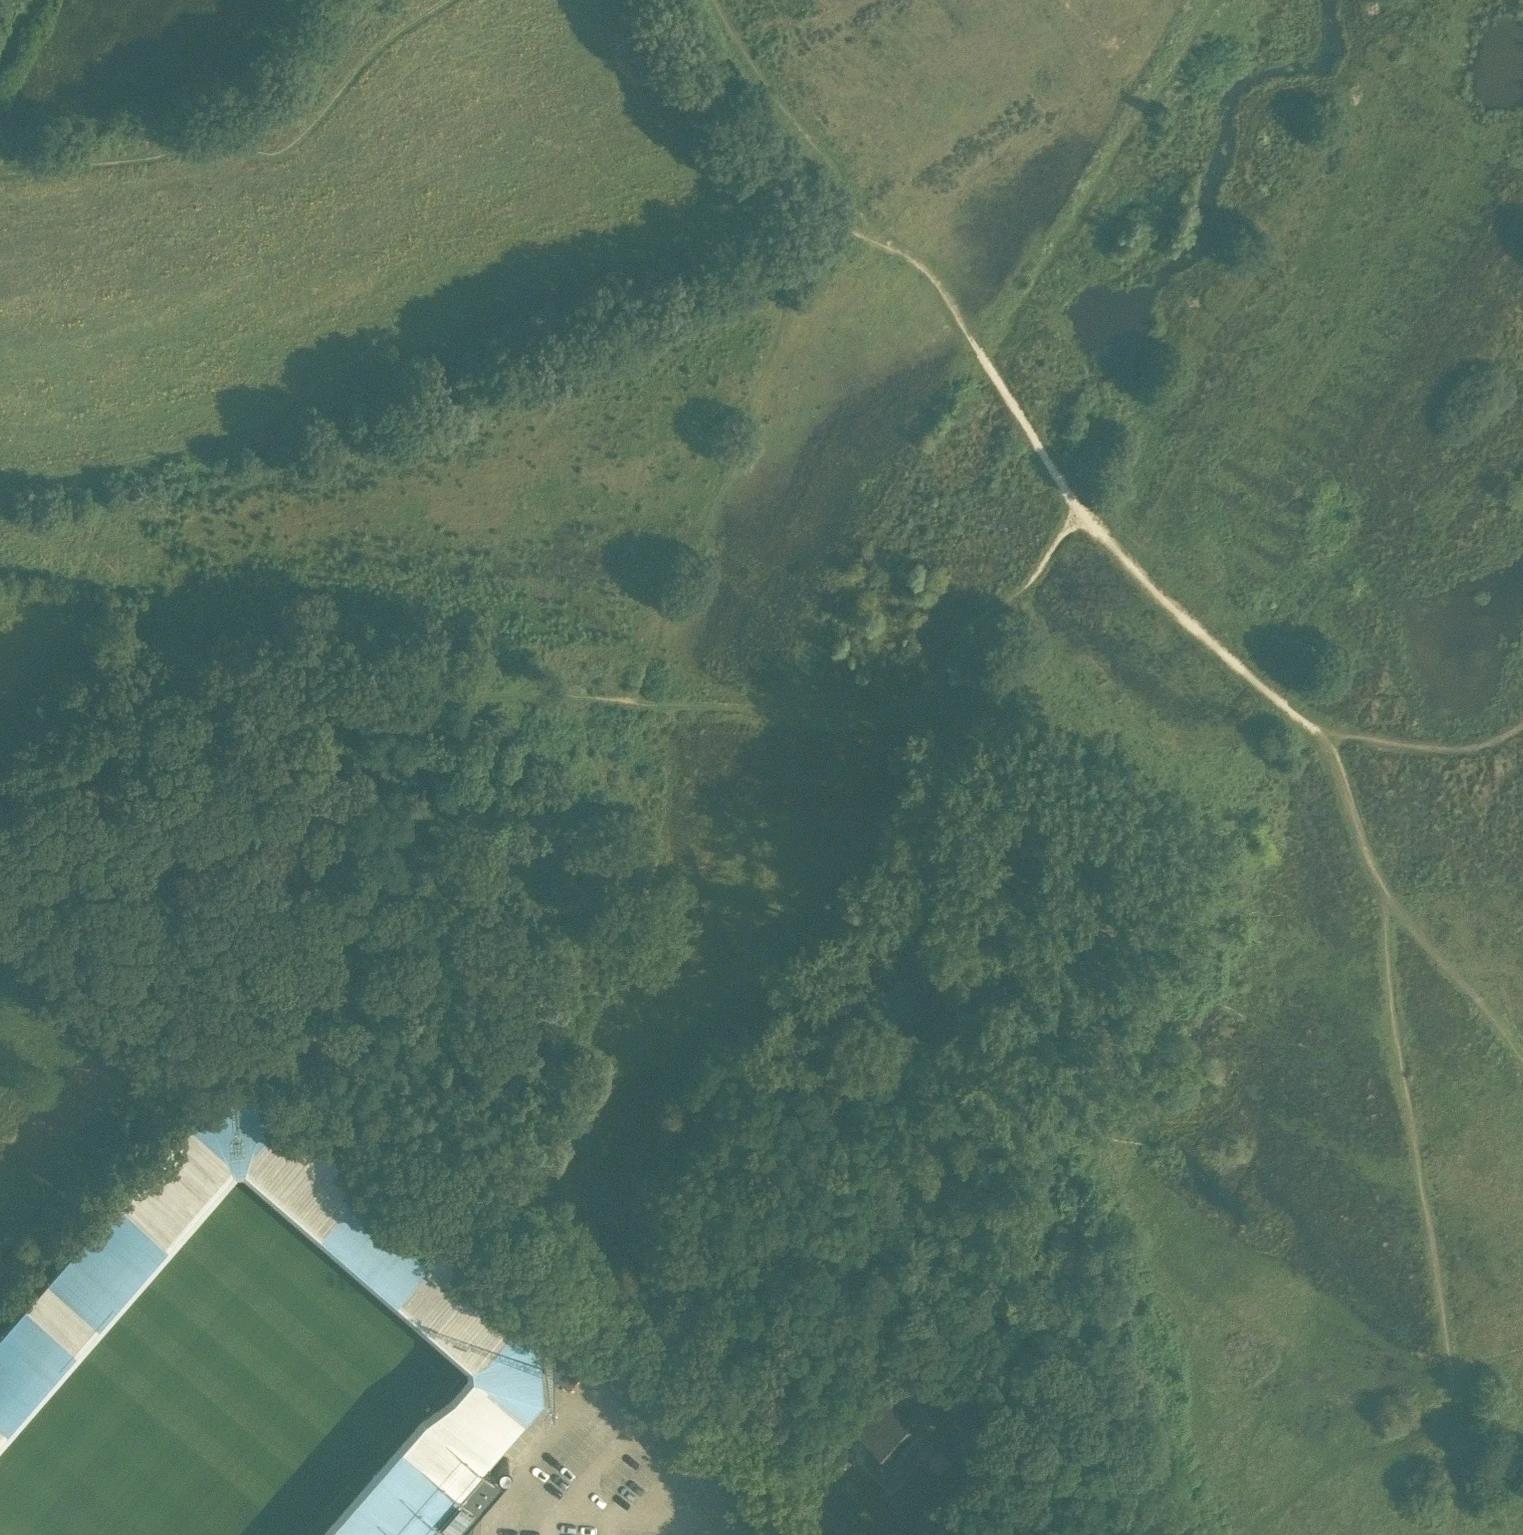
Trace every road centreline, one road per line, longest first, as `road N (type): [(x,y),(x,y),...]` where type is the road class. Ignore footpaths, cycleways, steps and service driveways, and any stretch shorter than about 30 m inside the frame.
road 1 (residential): [(835,1528),(694,1371),(604,1308),(452,1182),(0,886)]
road 2 (track): [(1292,717),(1215,660),(1131,580),(1061,488),(937,280),(869,220)]
road 3 (track): [(1522,1058),(1480,995),(1384,905),(1321,731)]

